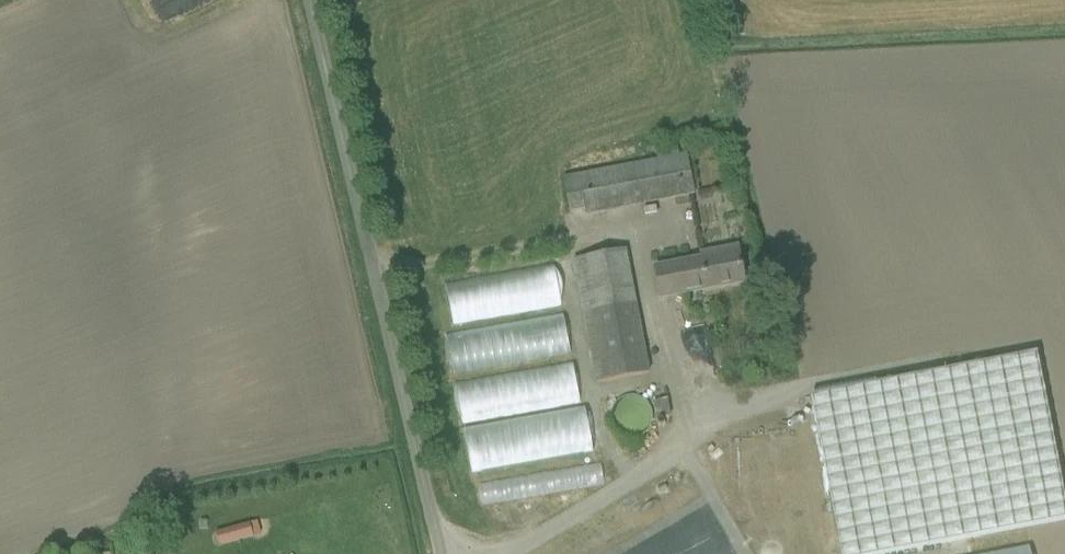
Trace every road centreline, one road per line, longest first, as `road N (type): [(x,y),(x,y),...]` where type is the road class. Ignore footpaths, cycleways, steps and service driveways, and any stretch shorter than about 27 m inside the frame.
road 1 (unclassified): [(436,553),(304,0)]

